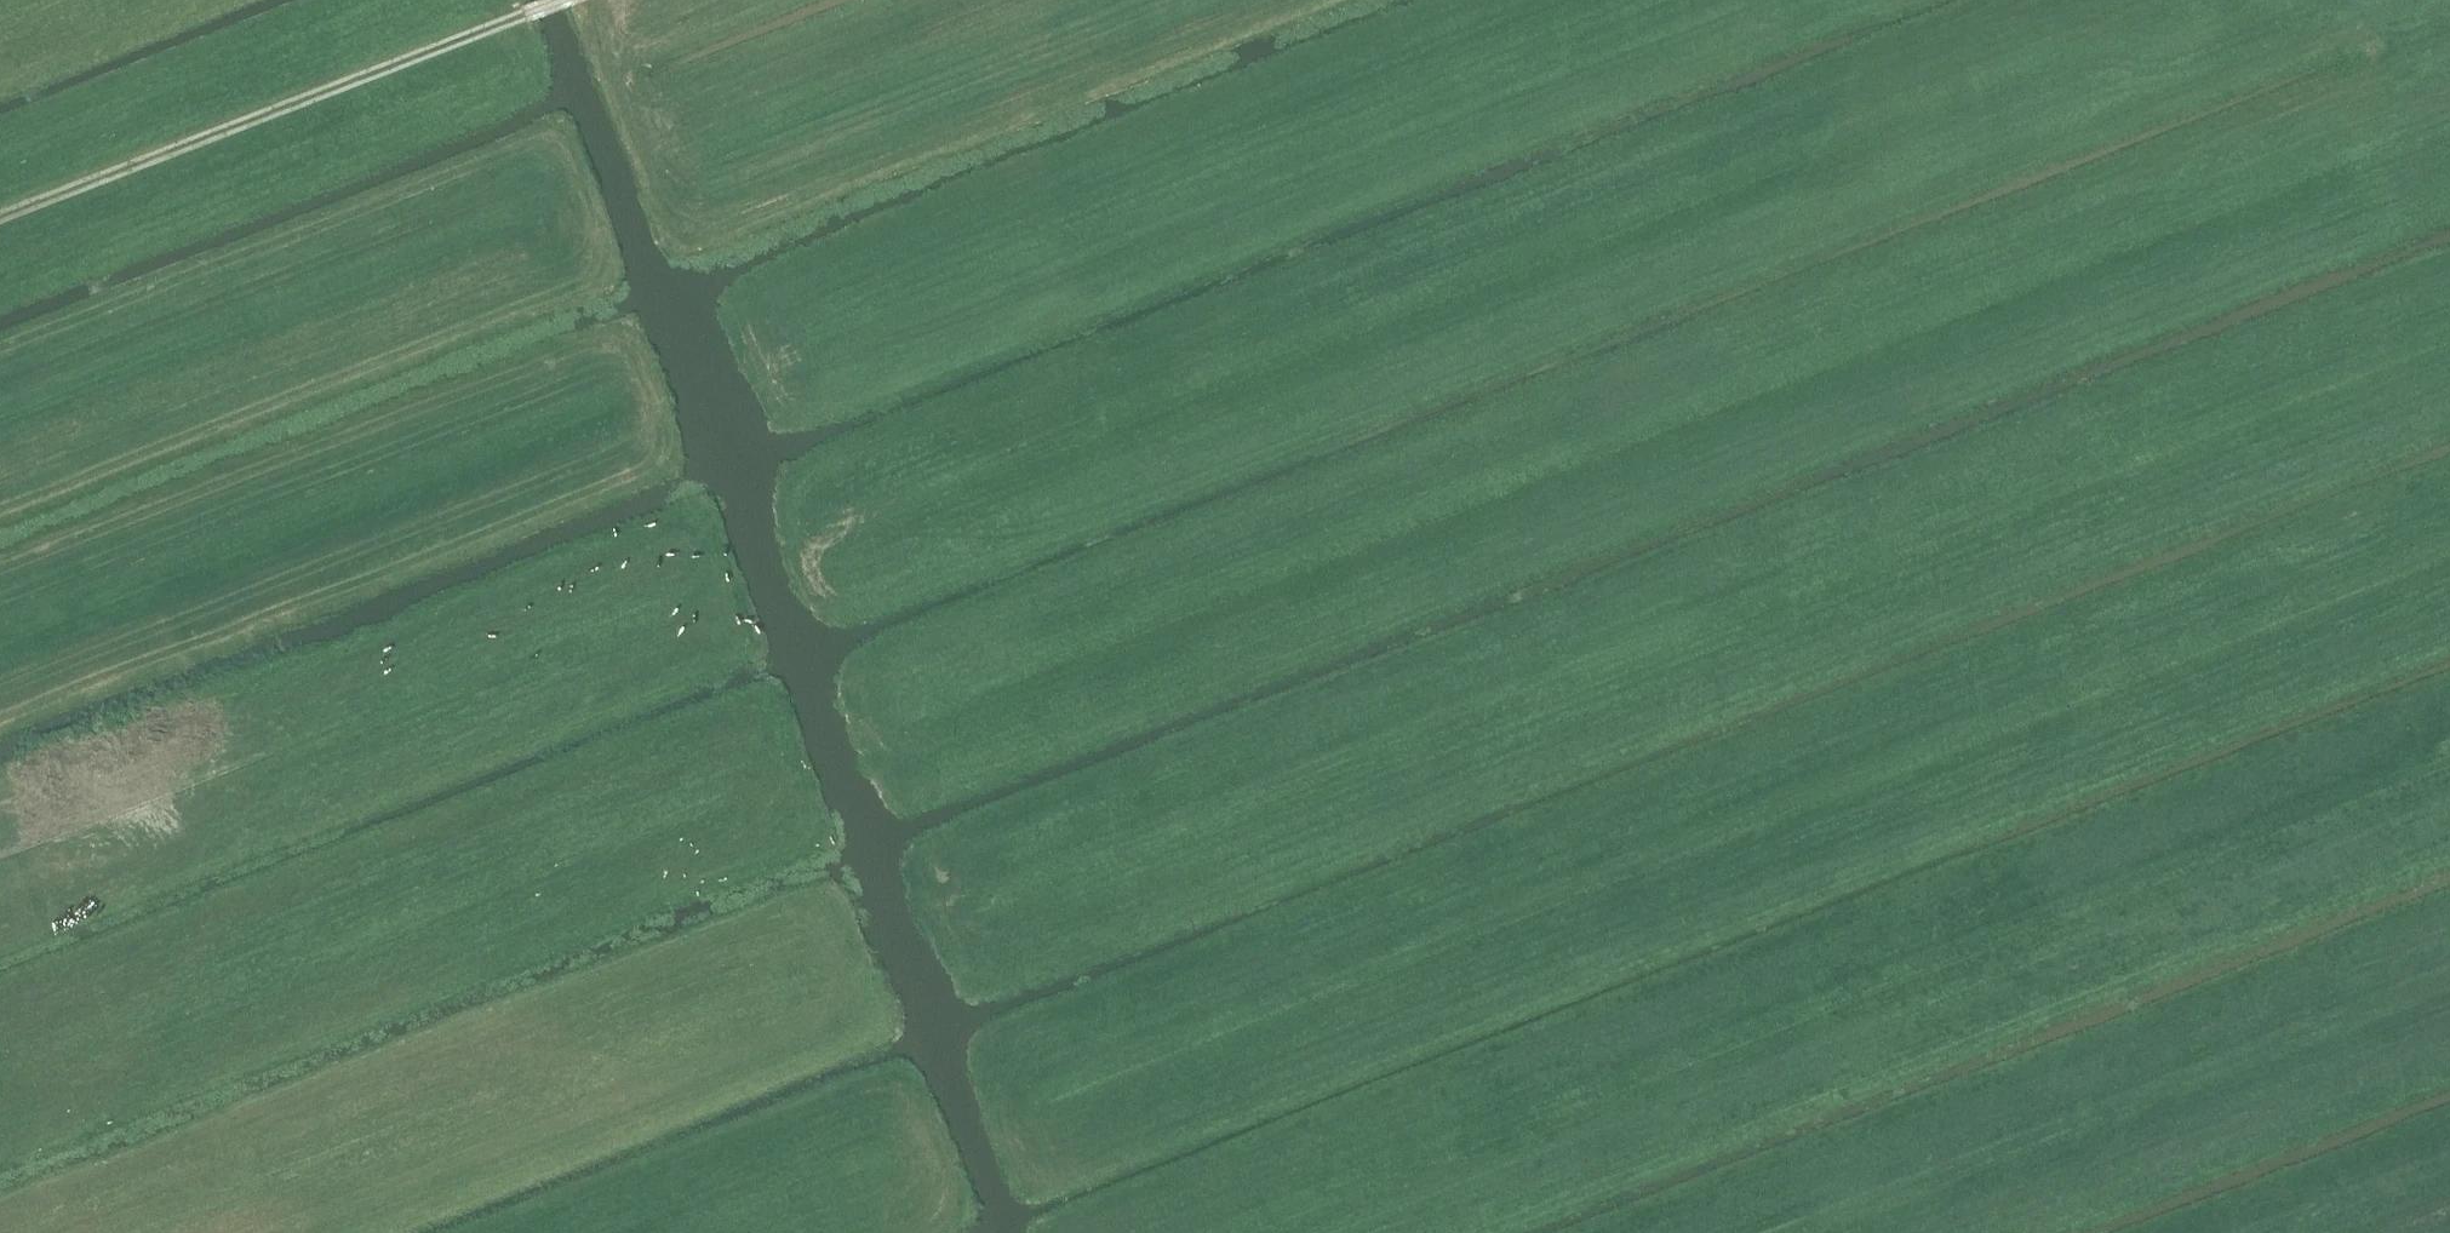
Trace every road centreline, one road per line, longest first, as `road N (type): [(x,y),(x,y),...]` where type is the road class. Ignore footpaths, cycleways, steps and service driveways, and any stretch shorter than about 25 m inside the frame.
road 1 (track): [(0,217),(524,15)]

